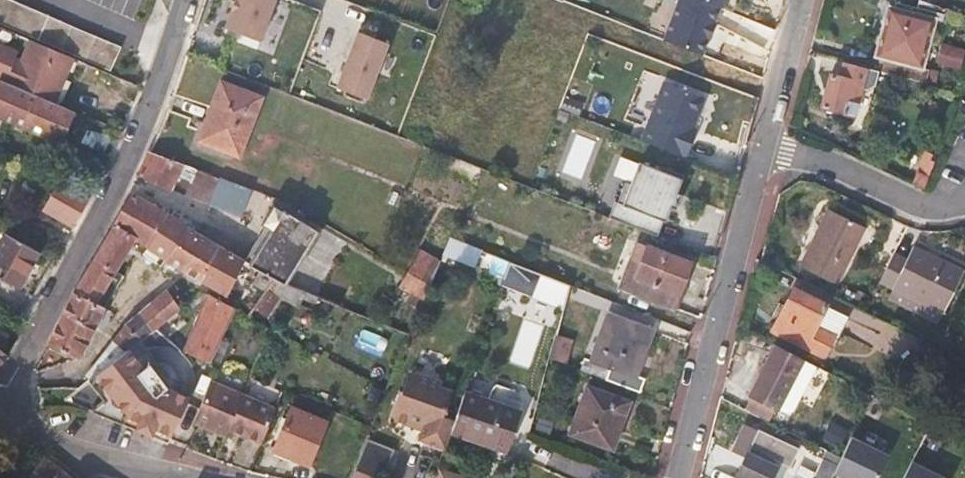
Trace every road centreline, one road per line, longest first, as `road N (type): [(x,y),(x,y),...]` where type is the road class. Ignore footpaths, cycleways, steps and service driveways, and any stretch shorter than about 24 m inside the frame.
road 1 (residential): [(0,406),(152,107),(188,0)]
road 2 (residential): [(678,477),(764,146)]
road 3 (residential): [(0,407),(90,462),(198,477)]
road 4 (residential): [(764,146),(820,161),(931,209),(964,201)]
road 5 (residential): [(764,146),(801,0)]

